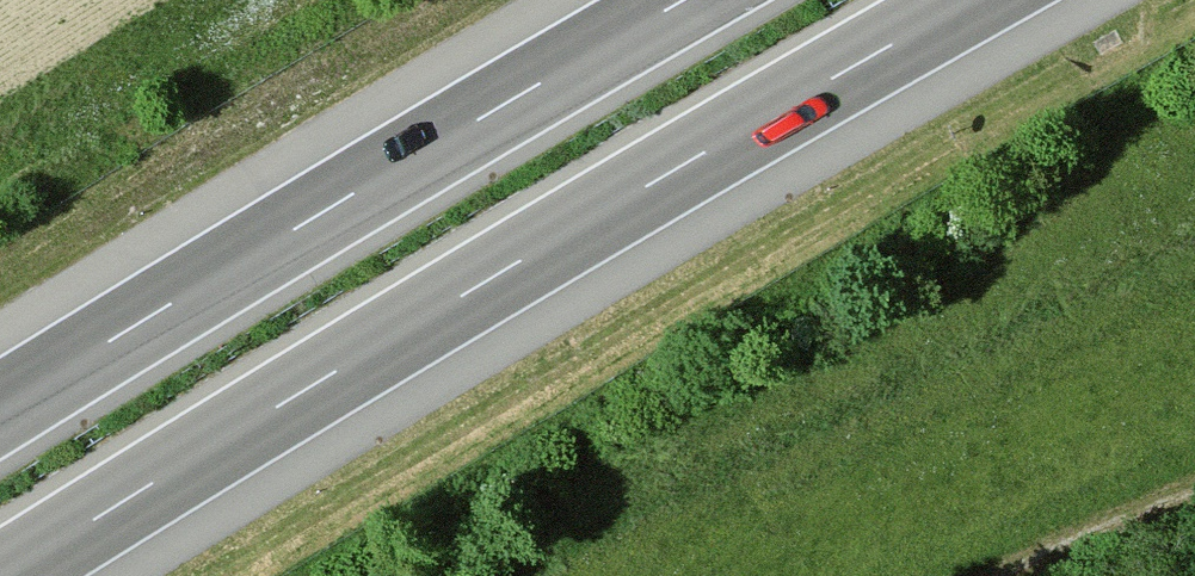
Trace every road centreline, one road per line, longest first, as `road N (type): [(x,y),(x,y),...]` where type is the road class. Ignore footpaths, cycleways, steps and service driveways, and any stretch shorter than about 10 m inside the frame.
road 1 (motorway): [(4,575),(422,319),(971,0)]
road 2 (motorway): [(686,0),(0,409)]
road 3 (track): [(1194,504),(1073,546)]

